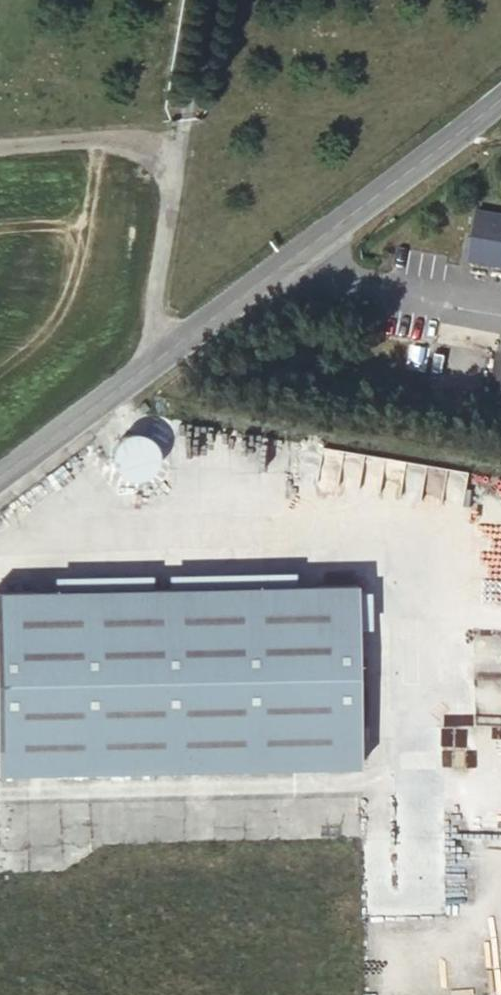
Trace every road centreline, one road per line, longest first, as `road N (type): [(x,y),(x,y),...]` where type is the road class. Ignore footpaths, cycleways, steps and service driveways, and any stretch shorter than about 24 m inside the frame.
road 1 (tertiary): [(0,477),(500,110)]
road 2 (track): [(156,362),(179,136),(0,145)]

